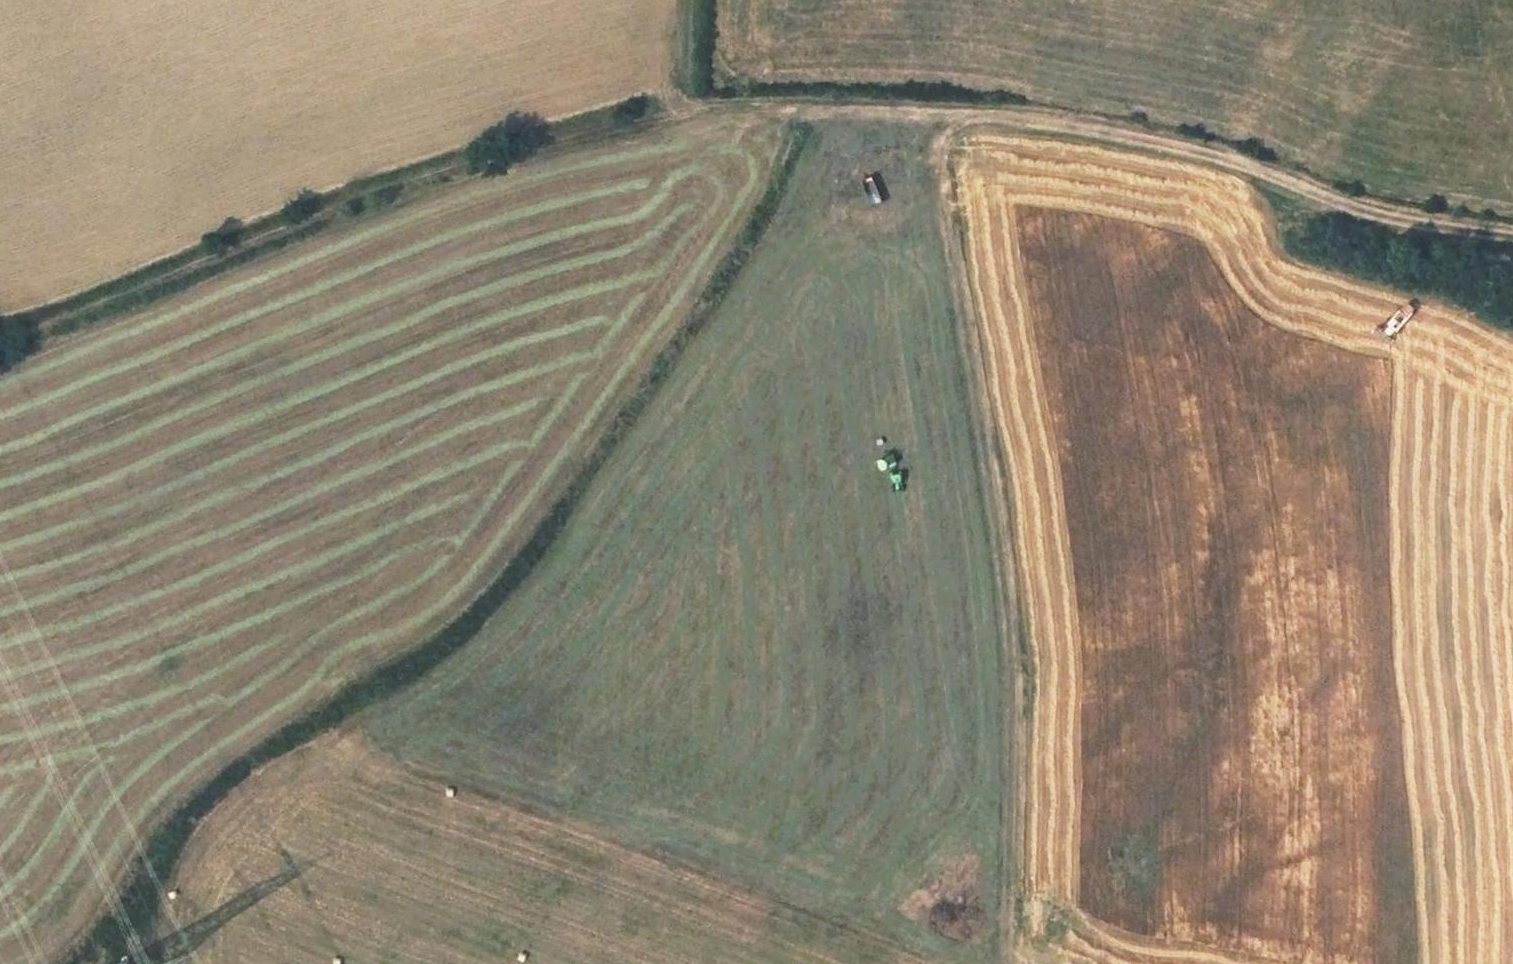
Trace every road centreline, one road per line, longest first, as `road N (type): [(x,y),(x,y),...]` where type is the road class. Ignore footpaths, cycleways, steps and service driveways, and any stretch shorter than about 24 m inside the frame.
road 1 (track): [(0,337),(448,164),(678,113),(805,103),(1066,120),(1191,145),(1405,223),(1512,236)]

